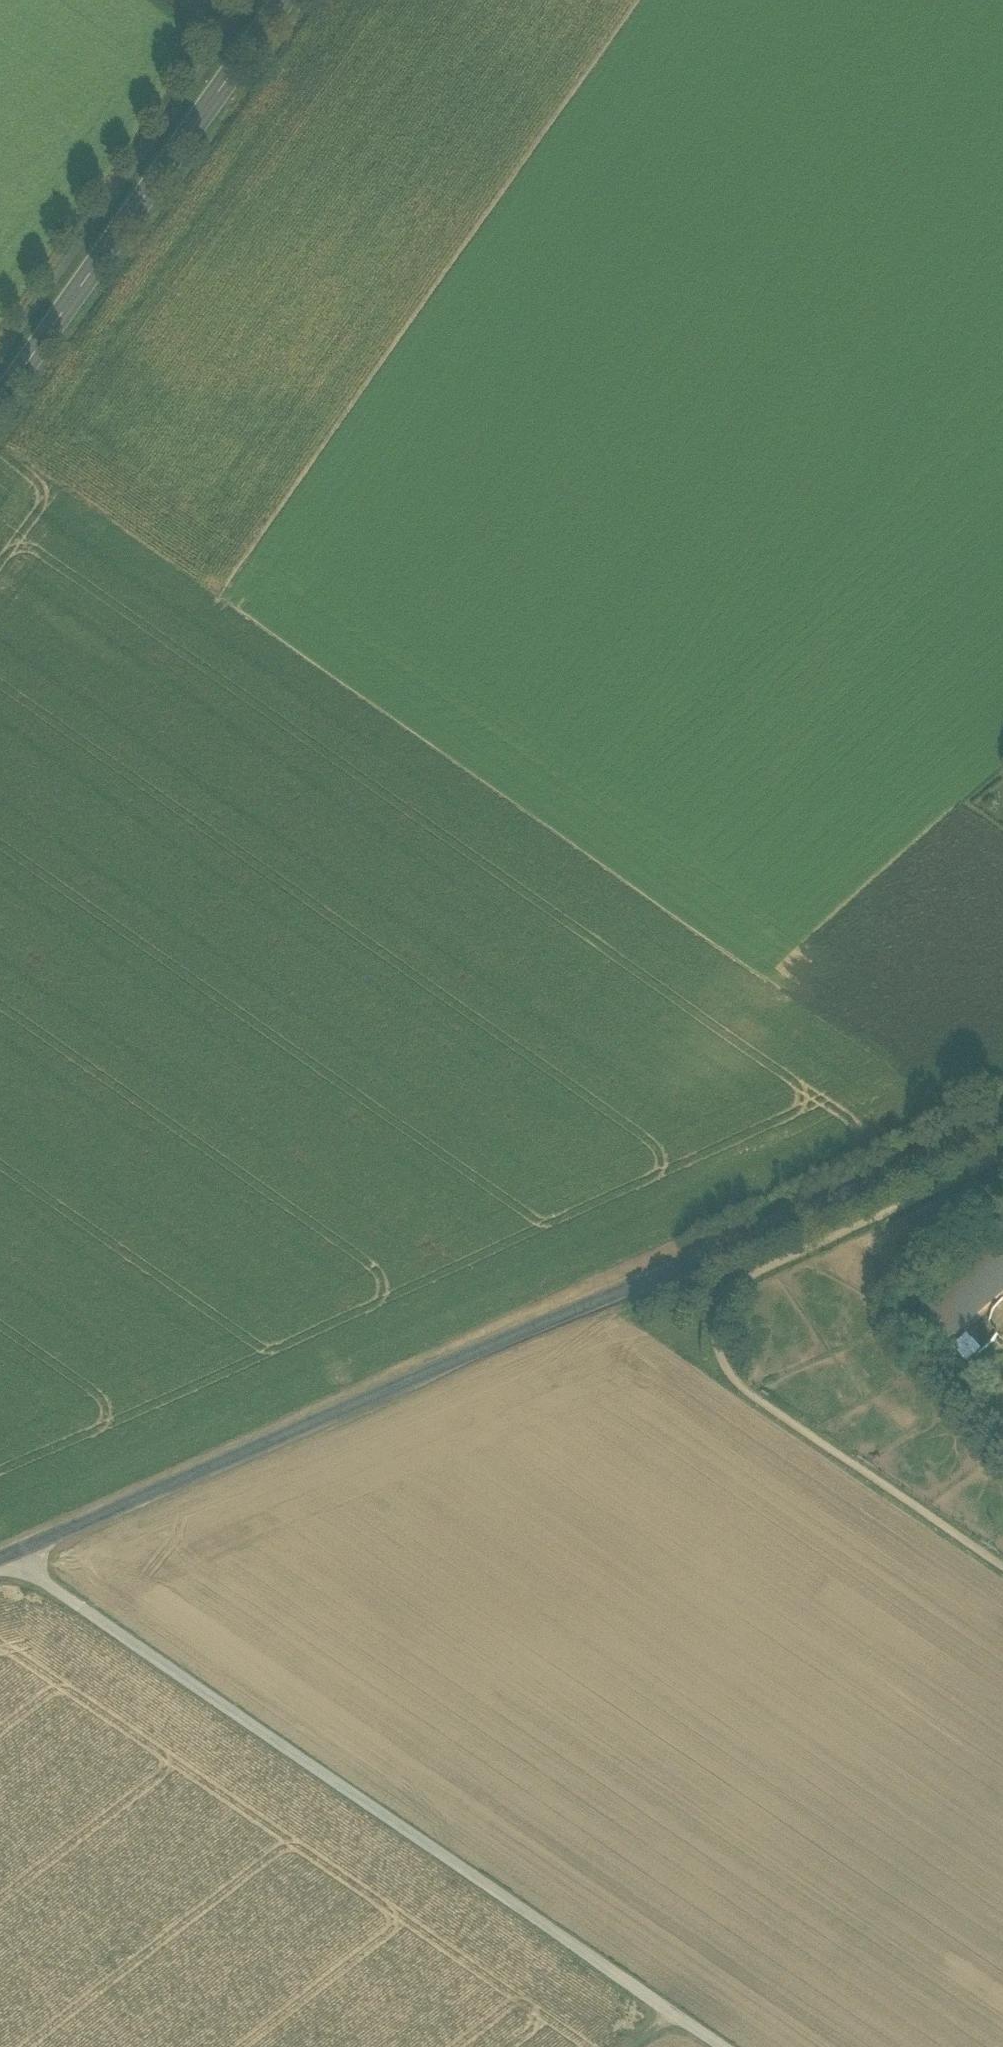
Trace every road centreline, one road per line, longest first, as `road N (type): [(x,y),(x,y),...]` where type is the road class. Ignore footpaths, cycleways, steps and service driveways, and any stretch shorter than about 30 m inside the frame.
road 1 (unclassified): [(0,1559),(1002,1124)]
road 2 (track): [(9,1556),(724,2046)]
road 3 (tertiary): [(0,396),(278,0)]
road 4 (track): [(662,0),(559,150)]

